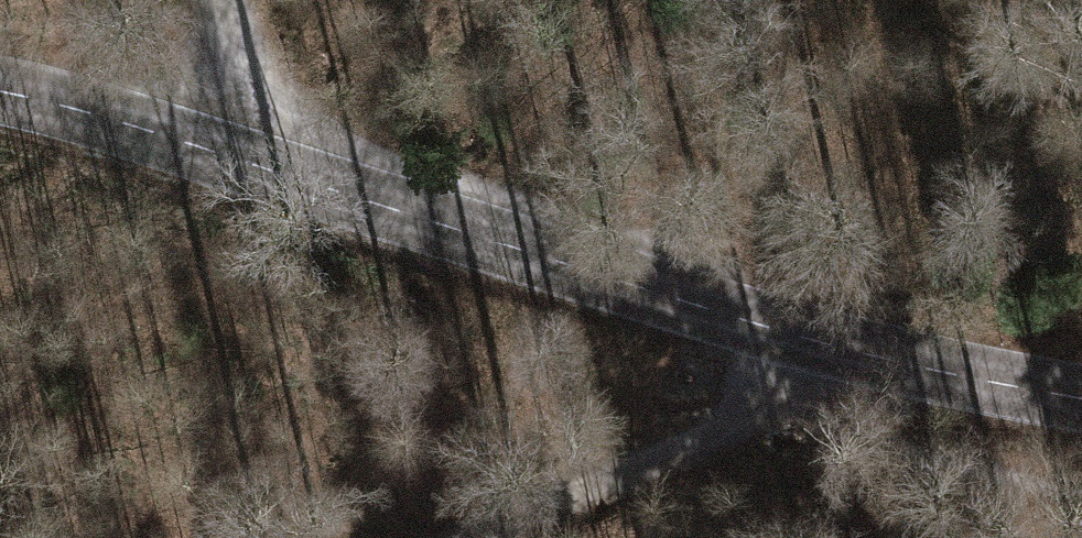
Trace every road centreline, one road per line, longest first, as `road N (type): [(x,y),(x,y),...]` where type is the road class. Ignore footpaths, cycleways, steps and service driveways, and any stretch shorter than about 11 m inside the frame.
road 1 (tertiary): [(1081,395),(817,350),(301,172),(0,91)]
road 2 (track): [(817,350),(760,404),(464,537)]
road 3 (track): [(229,0),(301,172)]

